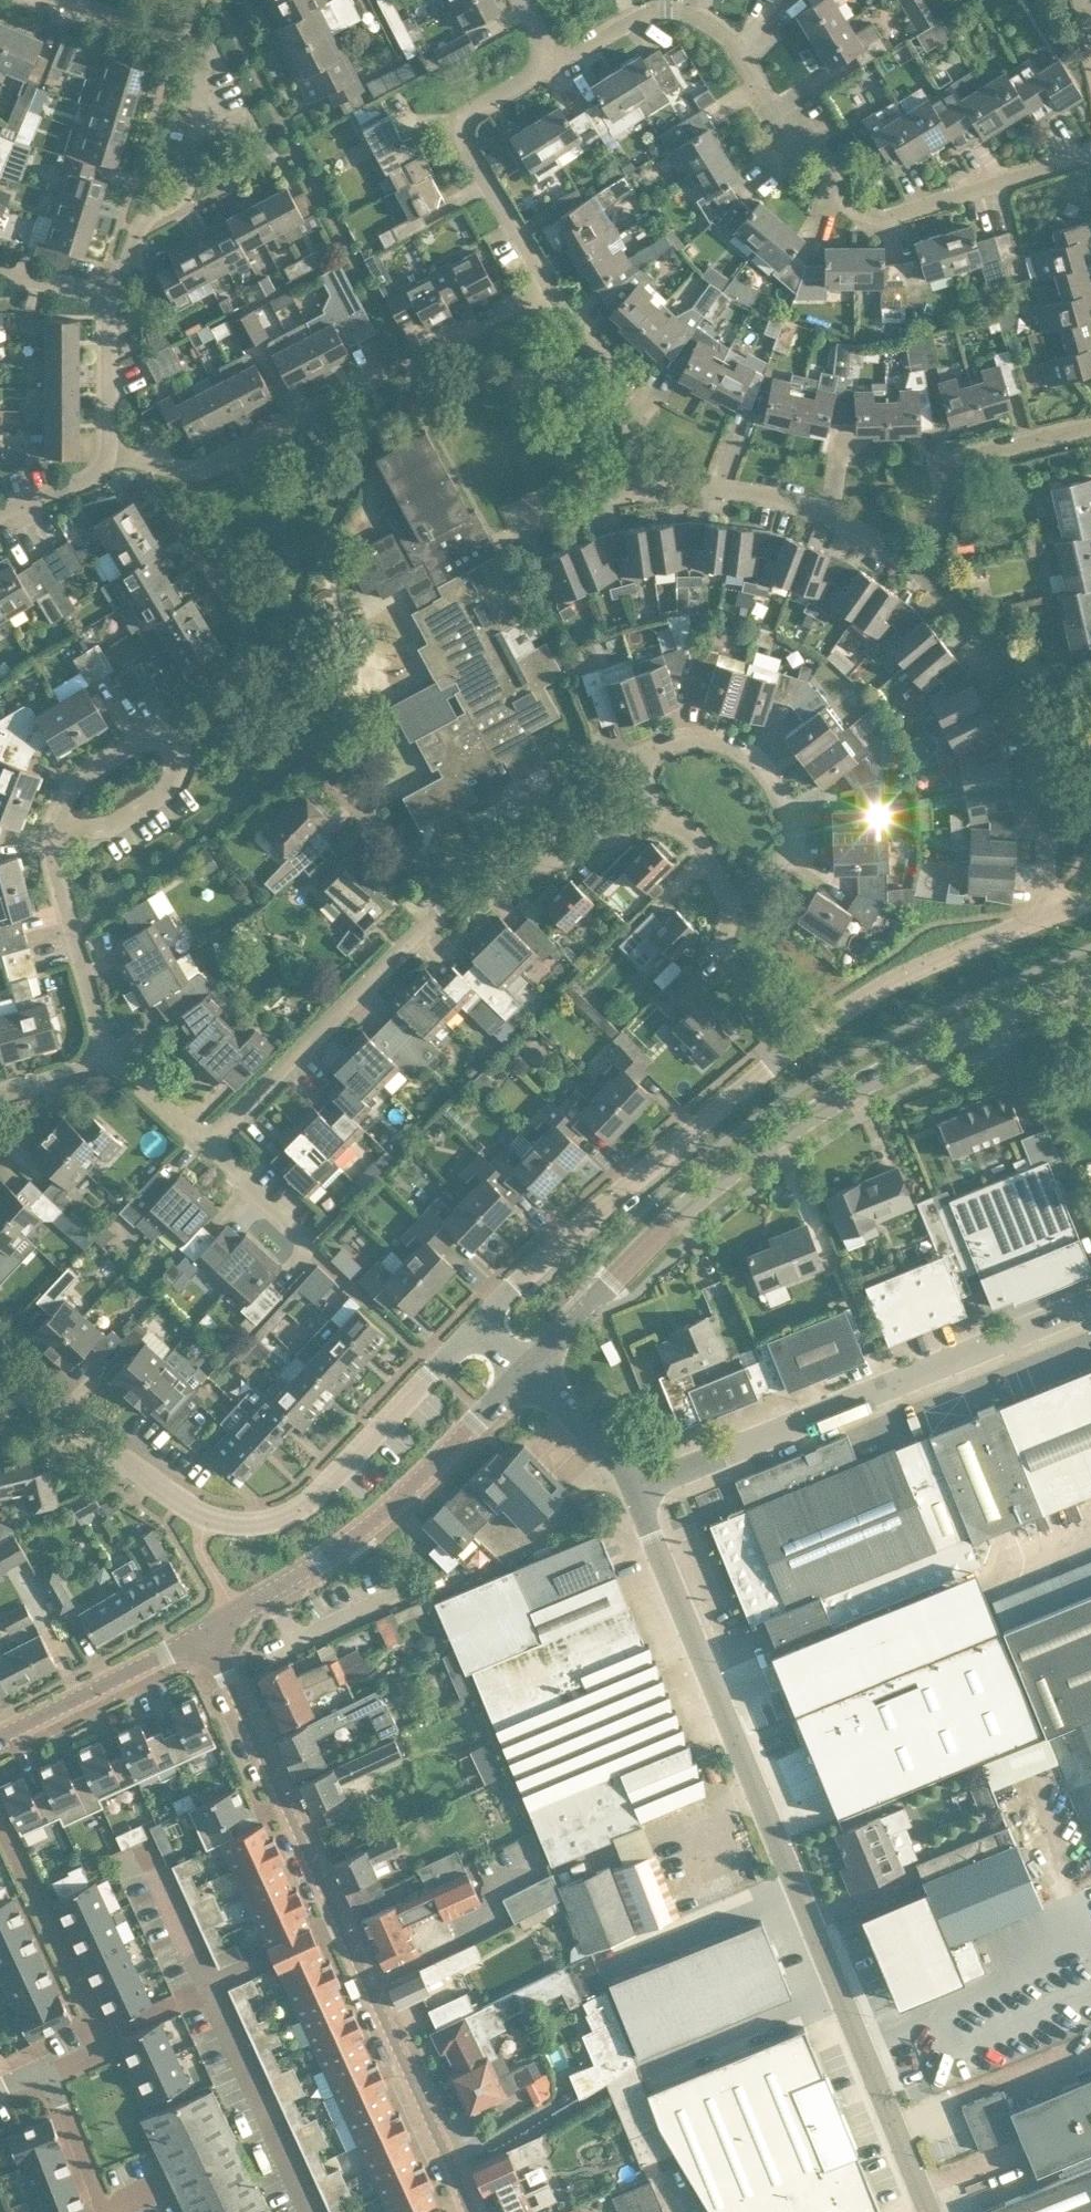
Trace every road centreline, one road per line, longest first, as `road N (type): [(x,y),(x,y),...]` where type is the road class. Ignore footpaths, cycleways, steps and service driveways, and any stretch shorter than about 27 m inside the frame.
road 1 (tertiary): [(932,2211),(635,1487)]
road 2 (residential): [(1090,152),(901,211),(863,215),(710,20),(652,13),(552,63)]
road 3 (tertiary): [(465,2211),(204,1631)]
road 4 (tertiary): [(1090,977),(836,1094),(757,1148),(575,1318)]
road 5 (residential): [(21,1386),(208,1516),(268,1521),(329,1482),(473,1327)]
road 6 (unclassified): [(1090,1302),(635,1487)]
road 7 (tertiary): [(204,1631),(381,1517),(528,1369)]
road 8 (residential): [(473,1327),(787,1050)]
road 9 (residential): [(1051,914),(1047,807),(1019,702),(993,654),(921,573)]
road 10 (residential): [(735,910),(794,840),(766,767),(725,739),(671,739),(644,767),(653,820)]
road 11 (residential): [(210,1143),(419,929),(456,906)]
road 12 (residential): [(0,1819),(105,2051),(52,2075)]
road 13 (residential): [(107,296),(138,228),(188,187),(209,79),(188,22)]
road 14 (residential): [(921,573),(871,537),(756,494),(633,493)]
road 15 (residential): [(384,374),(204,467),(177,470),(107,455)]
road 16 (residential): [(787,1050),(906,973),(1051,914)]
road 17 (residential): [(550,285),(459,125),(472,108),(552,63)]
road 18 (residential): [(921,573),(936,550),(957,462),(1090,426)]
road 19 (residential): [(102,1054),(101,1025),(56,868),(65,827)]
road 20 (residential): [(633,493),(617,380),(550,285)]
road 21 (tertiary): [(0,1737),(204,1631)]
road 22 (residential): [(65,827),(70,792),(87,770),(162,730),(171,731),(183,759),(167,790)]
road 23 (residential): [(456,906),(653,820)]
road 24 (residential): [(787,1050),(726,960),(724,935),(735,910)]
road 25 (tertiary): [(635,1487),(623,1462),(528,1369)]
road 26 (residential): [(107,455),(107,296)]
road 27 (residential): [(456,906),(427,866),(345,794)]
road 28 (residential): [(416,357),(550,285)]
road 29 (residential): [(105,2211),(52,2075)]
road 30 (residential): [(210,1143),(102,1054)]
road 31 (residential): [(306,1243),(210,1143)]
road 32 (residential): [(653,820),(690,830),(735,910)]
road 33 (residential): [(66,0),(155,31),(188,22)]
road 34 (residential): [(633,493),(514,533)]
road 35 (residential): [(0,510),(92,479),(107,455)]

